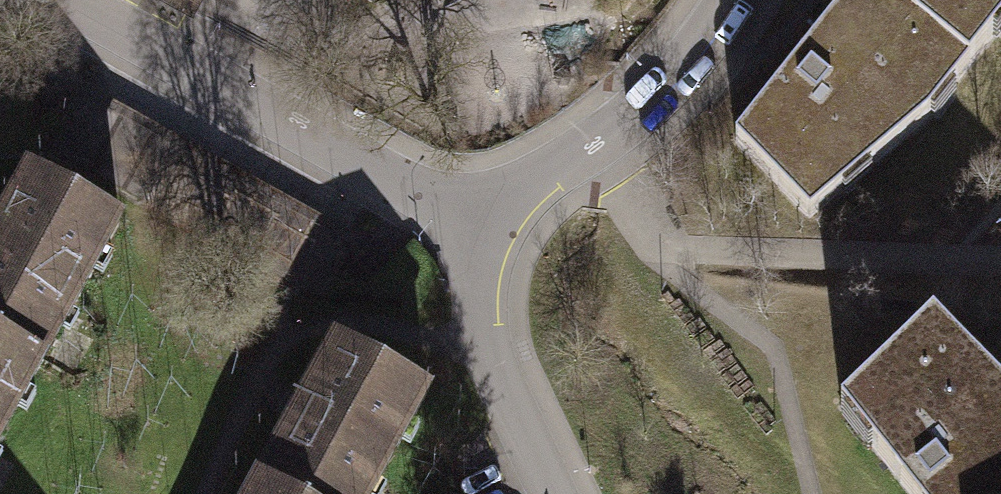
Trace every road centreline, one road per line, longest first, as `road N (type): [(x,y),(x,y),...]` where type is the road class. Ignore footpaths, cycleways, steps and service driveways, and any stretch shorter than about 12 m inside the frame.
road 1 (residential): [(467,223),(70,0)]
road 2 (residential): [(719,0),(636,105),(467,223)]
road 3 (residential): [(467,223),(480,330),(558,493)]

